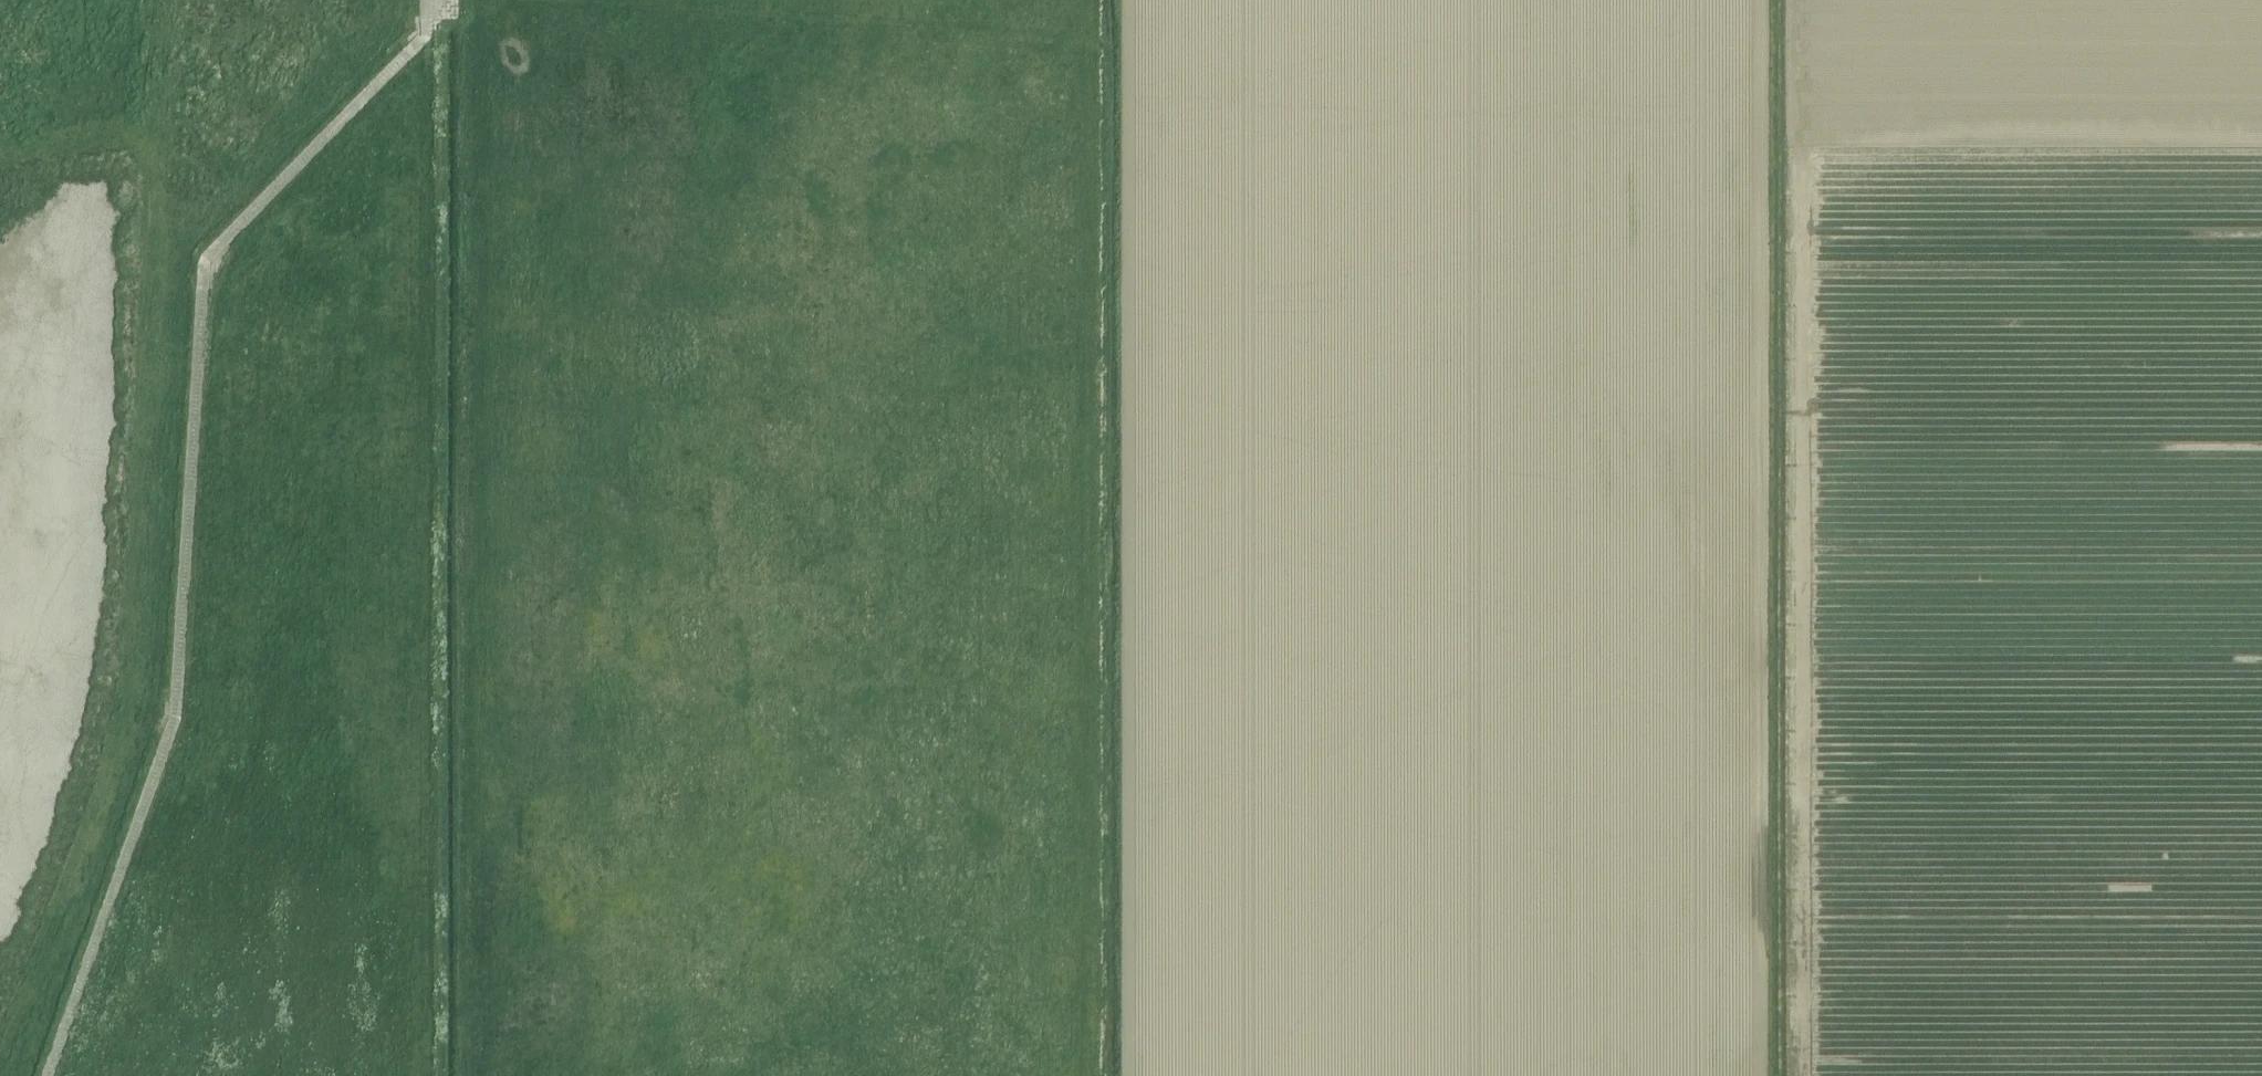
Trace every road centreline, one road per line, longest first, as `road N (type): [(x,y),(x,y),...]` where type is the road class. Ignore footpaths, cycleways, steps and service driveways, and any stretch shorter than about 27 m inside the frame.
road 1 (track): [(425,0),(425,34),(204,263),(174,720),(48,1075)]
road 2 (track): [(1767,176),(1766,0)]

